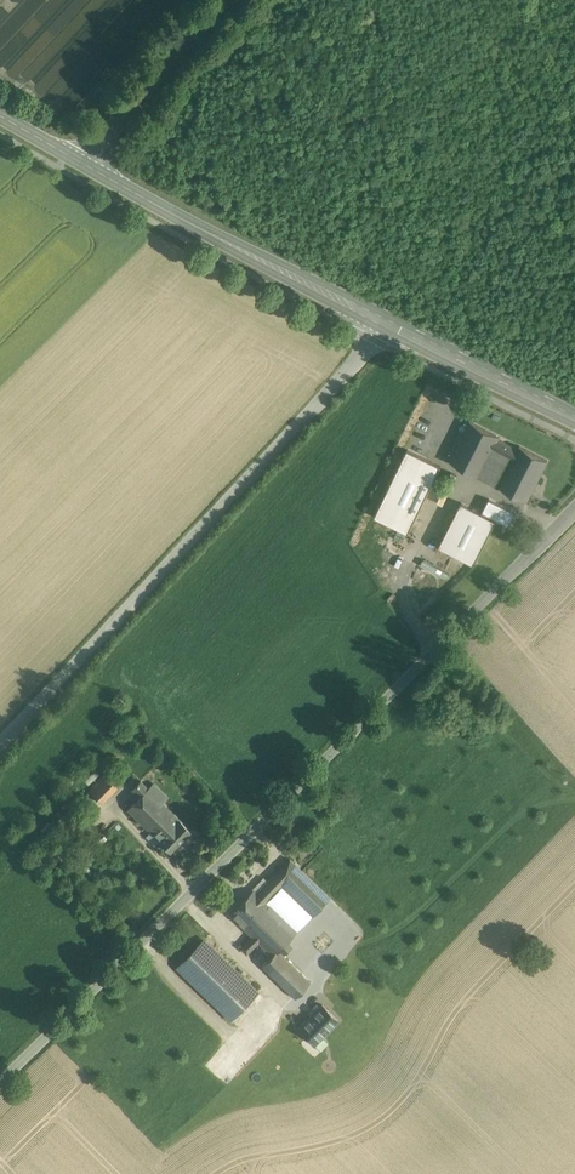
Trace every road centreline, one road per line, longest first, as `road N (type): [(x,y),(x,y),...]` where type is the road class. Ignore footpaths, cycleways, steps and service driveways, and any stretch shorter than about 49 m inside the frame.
road 1 (tertiary): [(574,509),(0,1080)]
road 2 (secondary): [(574,419),(76,159)]
road 3 (tertiary): [(76,159),(238,0)]

